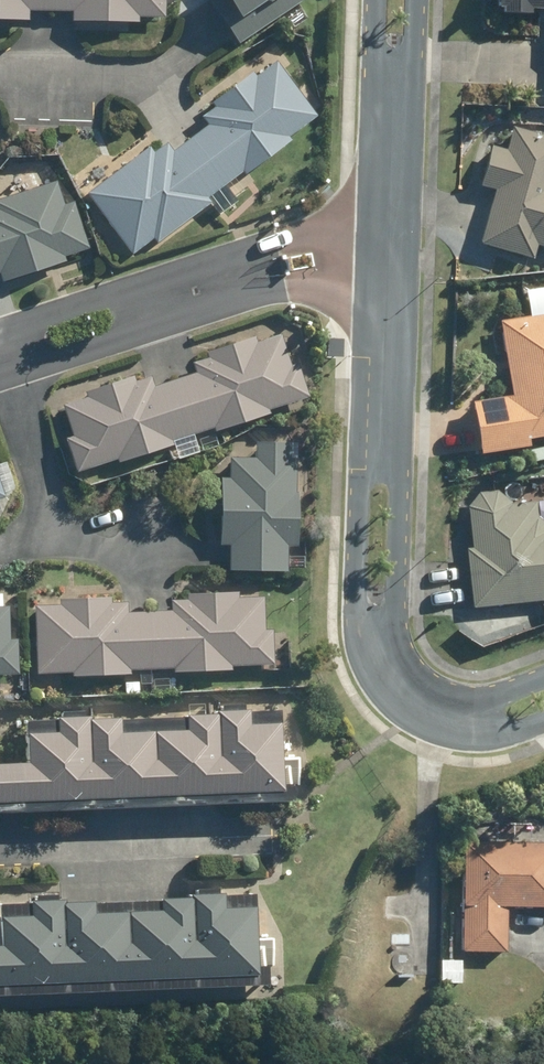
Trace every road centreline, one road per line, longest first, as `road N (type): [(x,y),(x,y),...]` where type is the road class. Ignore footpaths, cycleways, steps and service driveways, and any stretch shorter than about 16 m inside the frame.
road 1 (residential): [(543,700),(480,719),(455,718),(406,696),(386,676),(377,600),(388,291)]
road 2 (residential): [(0,332),(275,242),(390,218)]
road 3 (residential): [(388,291),(289,285),(0,375)]
road 4 (residential): [(390,218),(398,0)]

